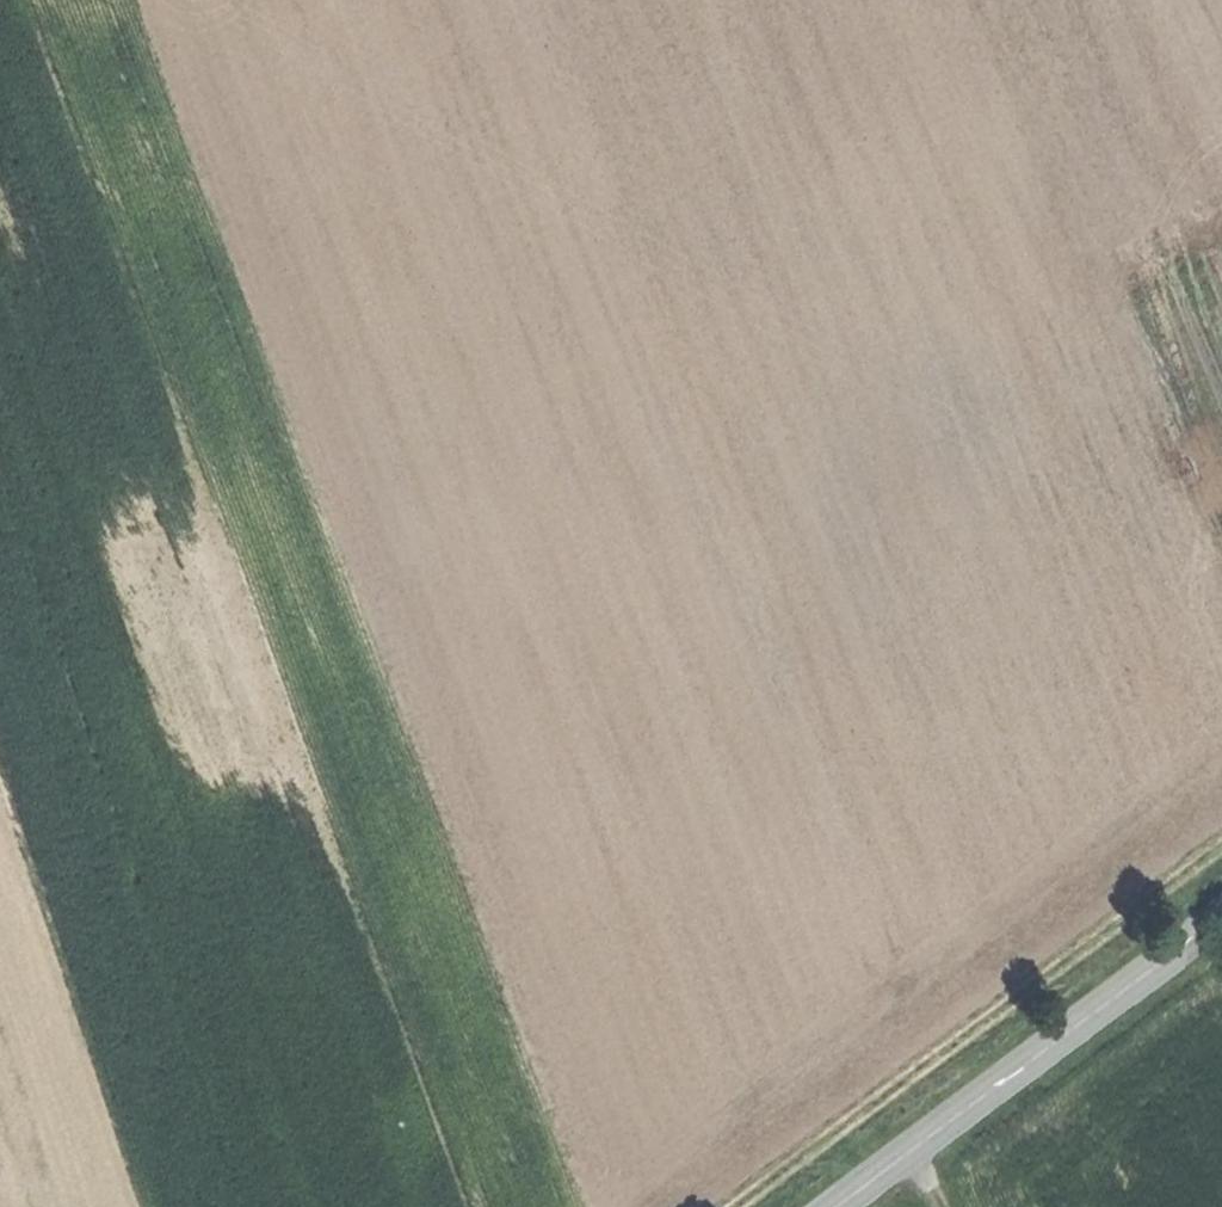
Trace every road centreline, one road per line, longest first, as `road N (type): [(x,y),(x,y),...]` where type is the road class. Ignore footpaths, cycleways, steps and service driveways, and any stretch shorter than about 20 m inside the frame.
road 1 (secondary): [(1221,905),(831,1206)]

